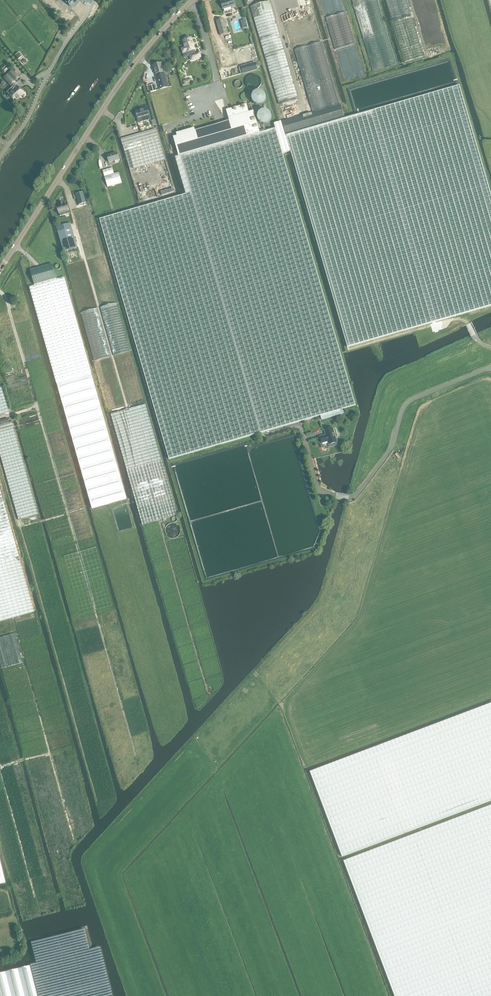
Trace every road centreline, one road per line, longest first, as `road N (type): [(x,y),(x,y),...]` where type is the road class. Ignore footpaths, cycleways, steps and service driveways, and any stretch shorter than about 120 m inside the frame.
road 1 (track): [(0,292),(136,756)]
road 2 (tertiary): [(0,269),(120,82),(192,0)]
road 3 (track): [(13,618),(66,812)]
road 4 (unclassified): [(0,157),(95,0)]
road 5 (track): [(35,897),(0,770)]

